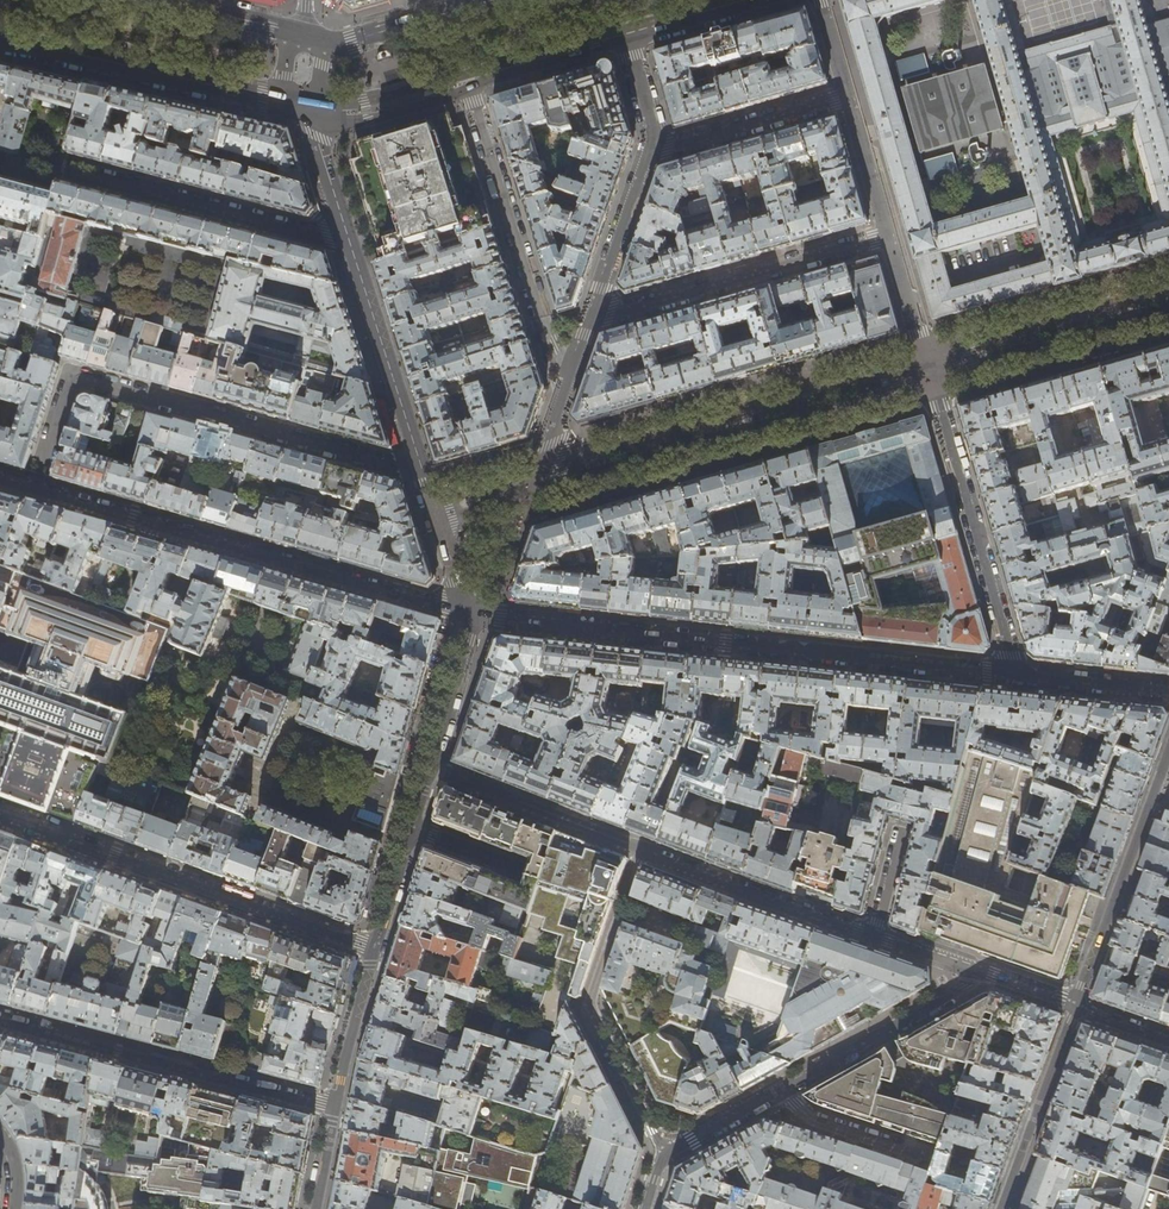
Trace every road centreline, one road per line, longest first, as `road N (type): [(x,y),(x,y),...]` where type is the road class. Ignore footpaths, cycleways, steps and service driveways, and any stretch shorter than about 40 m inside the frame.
road 1 (residential): [(665,1155),(590,1005),(641,851),(873,935)]
road 2 (residential): [(1016,674),(464,613)]
road 3 (residential): [(464,613),(0,478)]
road 4 (residential): [(531,495),(932,381)]
road 5 (residential): [(431,509),(308,117)]
road 6 (residential): [(925,358),(539,468)]
road 7 (residential): [(374,950),(0,813)]
road 8 (residential): [(0,1019),(336,1106)]
road 9 (primary): [(0,43),(308,117)]
road 10 (residential): [(588,321),(889,235)]
road 11 (residential): [(1016,674),(932,381)]
road 12 (residential): [(570,371),(543,318),(470,87)]
road 13 (residential): [(1168,753),(1074,1006)]
road 14 (residential): [(1168,288),(925,358)]
road 15 (residential): [(932,381),(1168,313)]
road 16 (residential): [(784,1090),(984,973)]
road 17 (residential): [(414,828),(467,645),(464,613)]
road 18 (residential): [(1074,1006),(1002,1208)]
road 19 (residential): [(851,96),(668,148),(650,146)]
road 20 (residential): [(588,321),(650,146)]
road 21 (primary): [(468,0),(339,37),(304,30)]
road 22 (residential): [(784,1090),(809,1119),(932,1159)]
road 23 (primary): [(308,117),(353,120),(470,87)]
road 24 (primary): [(470,87),(629,41)]
road 25 (residential): [(336,1106),(374,950)]
road 26 (residential): [(1168,691),(1016,674)]
road 27 (primary): [(629,41),(773,0)]
road 28 (residential): [(851,96),(889,235)]
road 29 (residential): [(665,1155),(784,1090)]
road 30 (residential): [(374,950),(414,828)]
road 31 (residential): [(889,235),(925,358)]
road 32 (primary): [(304,30),(181,0)]

